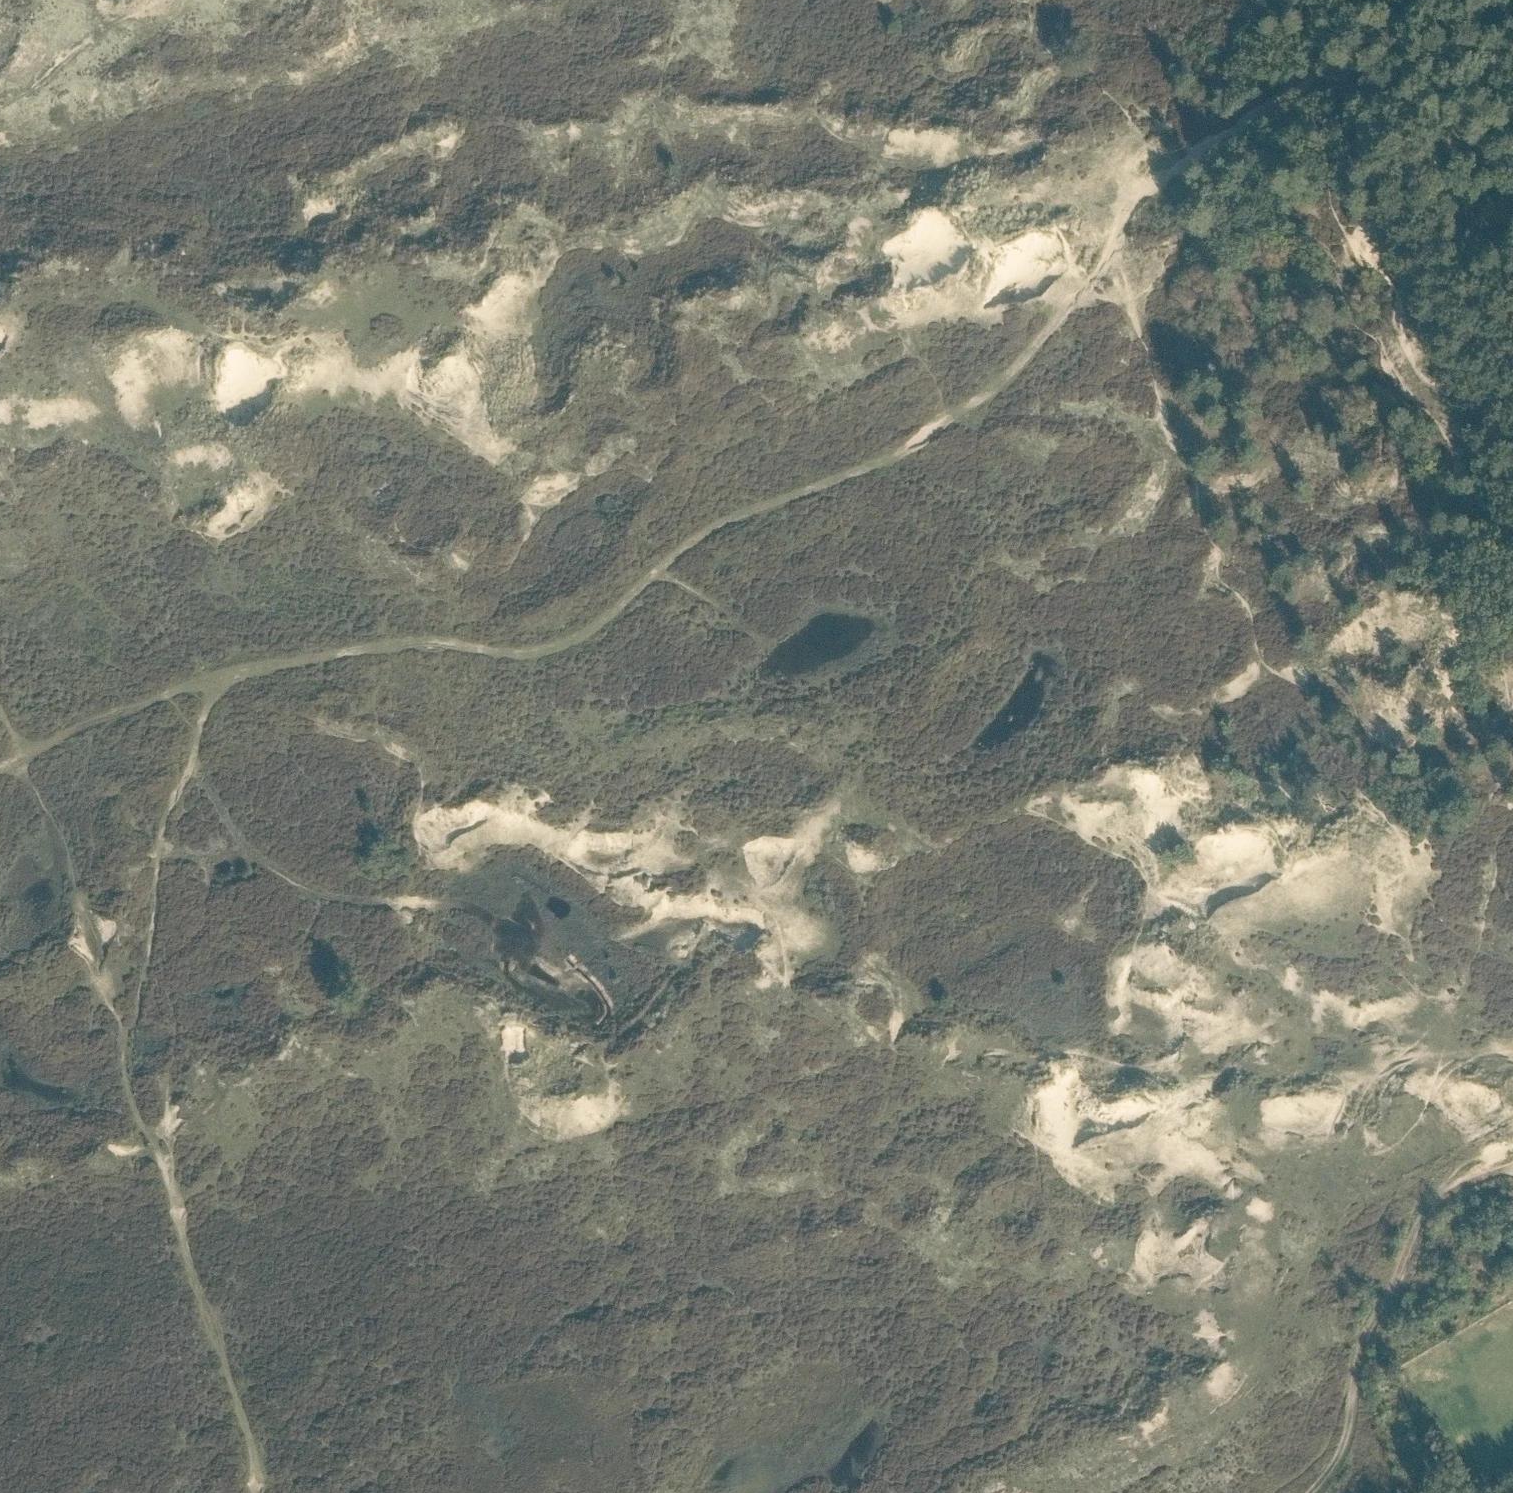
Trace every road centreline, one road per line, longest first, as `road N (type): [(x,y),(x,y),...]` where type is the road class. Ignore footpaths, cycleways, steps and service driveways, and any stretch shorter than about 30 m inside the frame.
road 1 (track): [(1441,0),(1323,85)]

